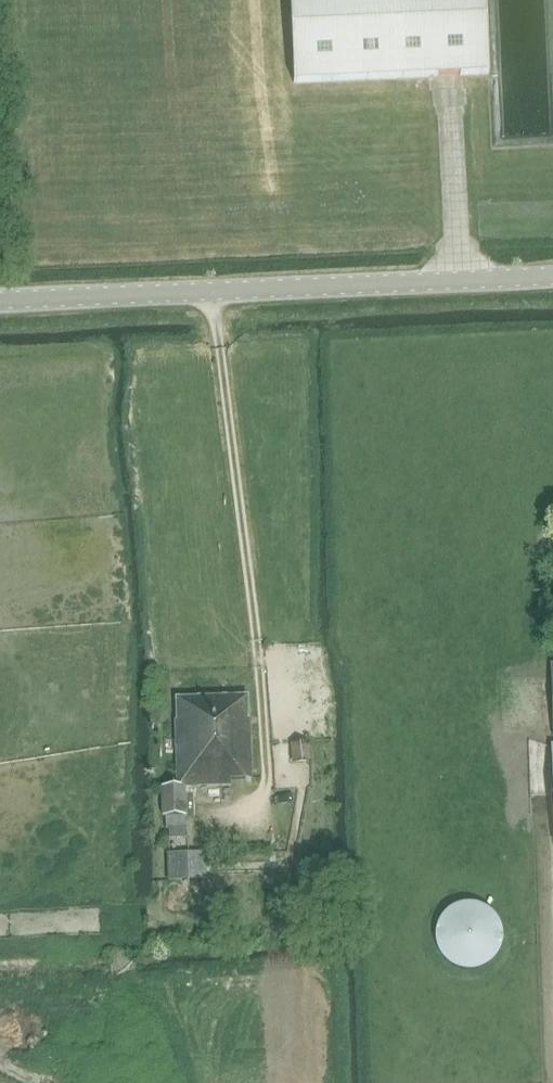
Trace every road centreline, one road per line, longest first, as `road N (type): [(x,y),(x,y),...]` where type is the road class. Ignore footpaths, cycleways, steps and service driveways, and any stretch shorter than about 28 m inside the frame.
road 1 (unclassified): [(0,300),(552,276)]

